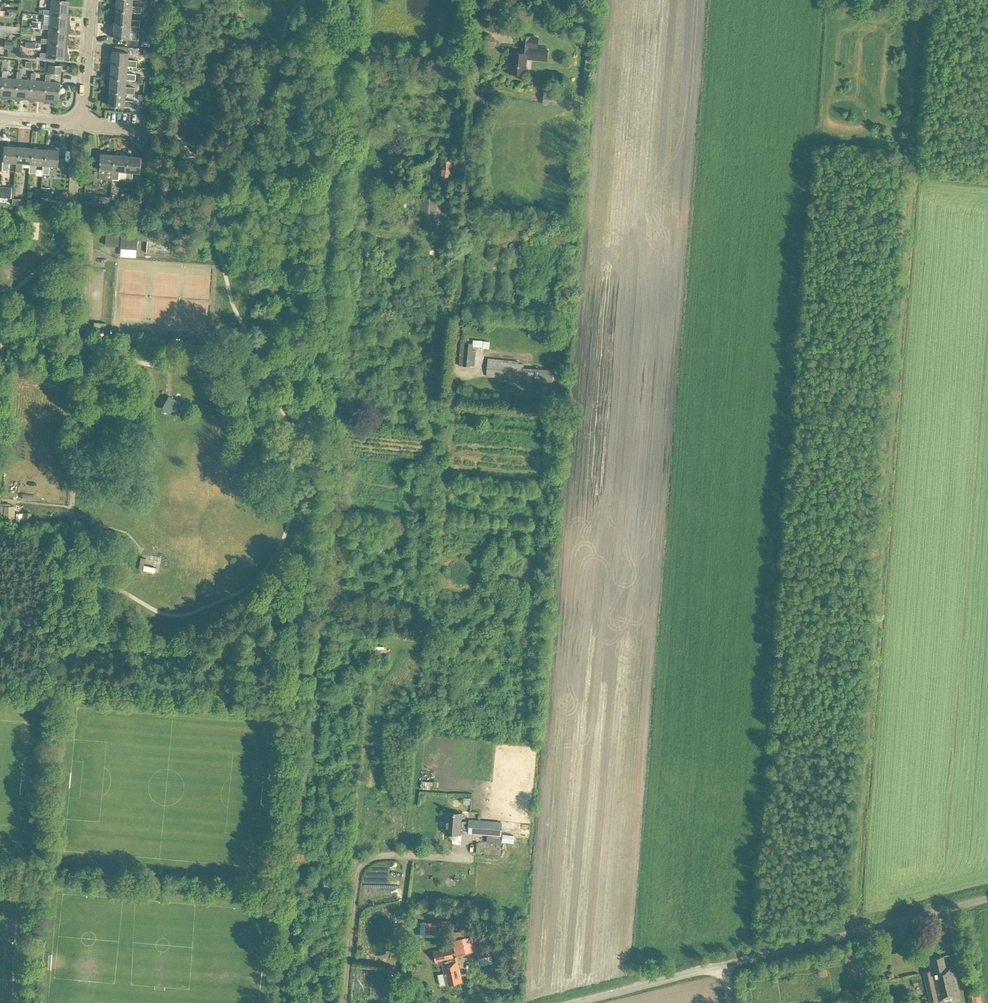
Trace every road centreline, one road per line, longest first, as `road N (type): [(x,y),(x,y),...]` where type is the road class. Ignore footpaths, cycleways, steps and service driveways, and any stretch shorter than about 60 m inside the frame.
road 1 (unclassified): [(575,1002),(987,898)]
road 2 (residential): [(80,124),(91,0)]

